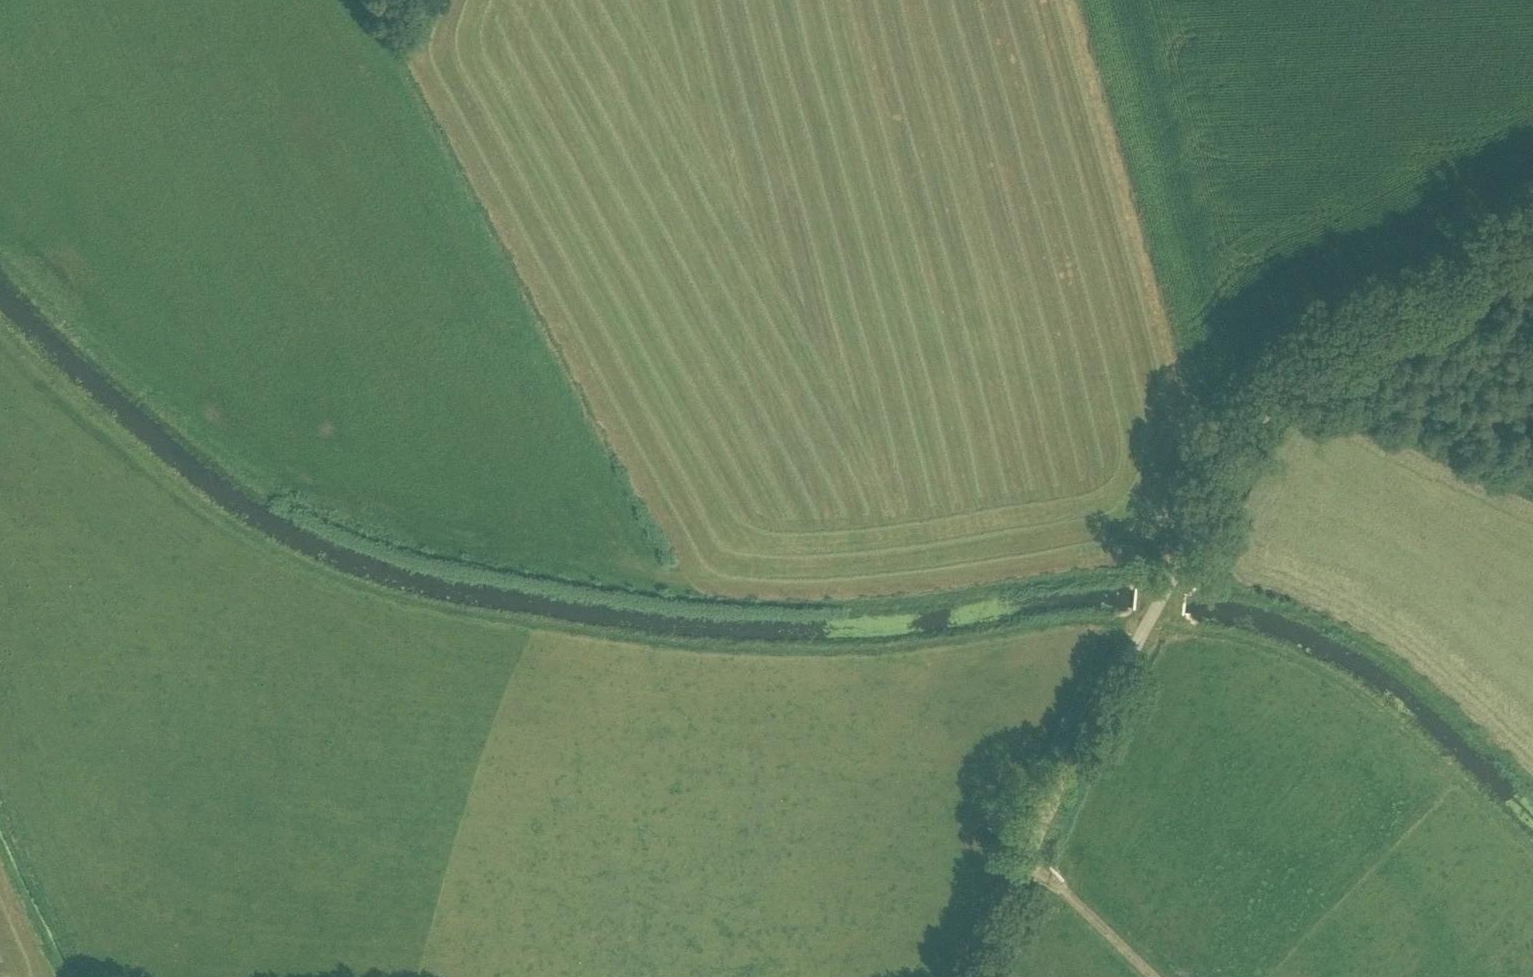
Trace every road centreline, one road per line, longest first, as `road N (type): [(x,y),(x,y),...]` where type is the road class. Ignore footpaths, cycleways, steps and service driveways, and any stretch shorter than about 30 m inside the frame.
road 1 (unclassified): [(949,976),(982,945),(1281,383),(1345,328),(1532,234)]

